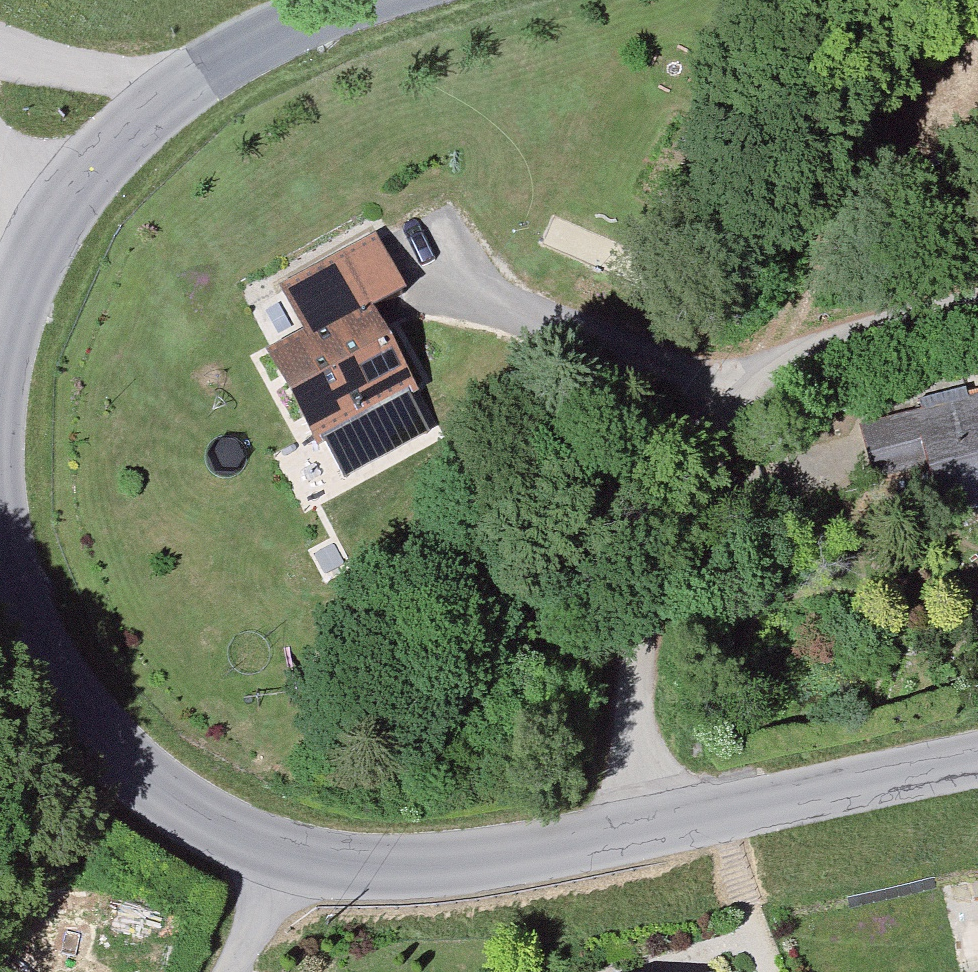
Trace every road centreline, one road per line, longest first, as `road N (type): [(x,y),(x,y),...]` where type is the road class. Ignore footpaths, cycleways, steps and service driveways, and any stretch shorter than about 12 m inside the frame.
road 1 (residential): [(655,831),(635,699),(641,642),(658,577),(723,432),(790,370),(838,346),(977,306)]
road 2 (tertiary): [(301,868),(207,830),(115,766),(64,694),(8,574),(0,514)]
road 3 (track): [(750,401),(886,158),(977,62)]
road 4 (tertiary): [(655,831),(520,864),(412,877),(301,868)]
road 5 (tertiary): [(977,765),(655,831)]
road 6 (tertiary): [(184,92),(256,51),(384,0)]
road 7 (unclassified): [(0,53),(38,68),(184,92)]
road 8 (tertiary): [(60,224),(117,146),(184,92)]
road 9 (tertiary): [(0,385),(14,327),(60,224)]
road 10 (residential): [(301,868),(236,971)]

